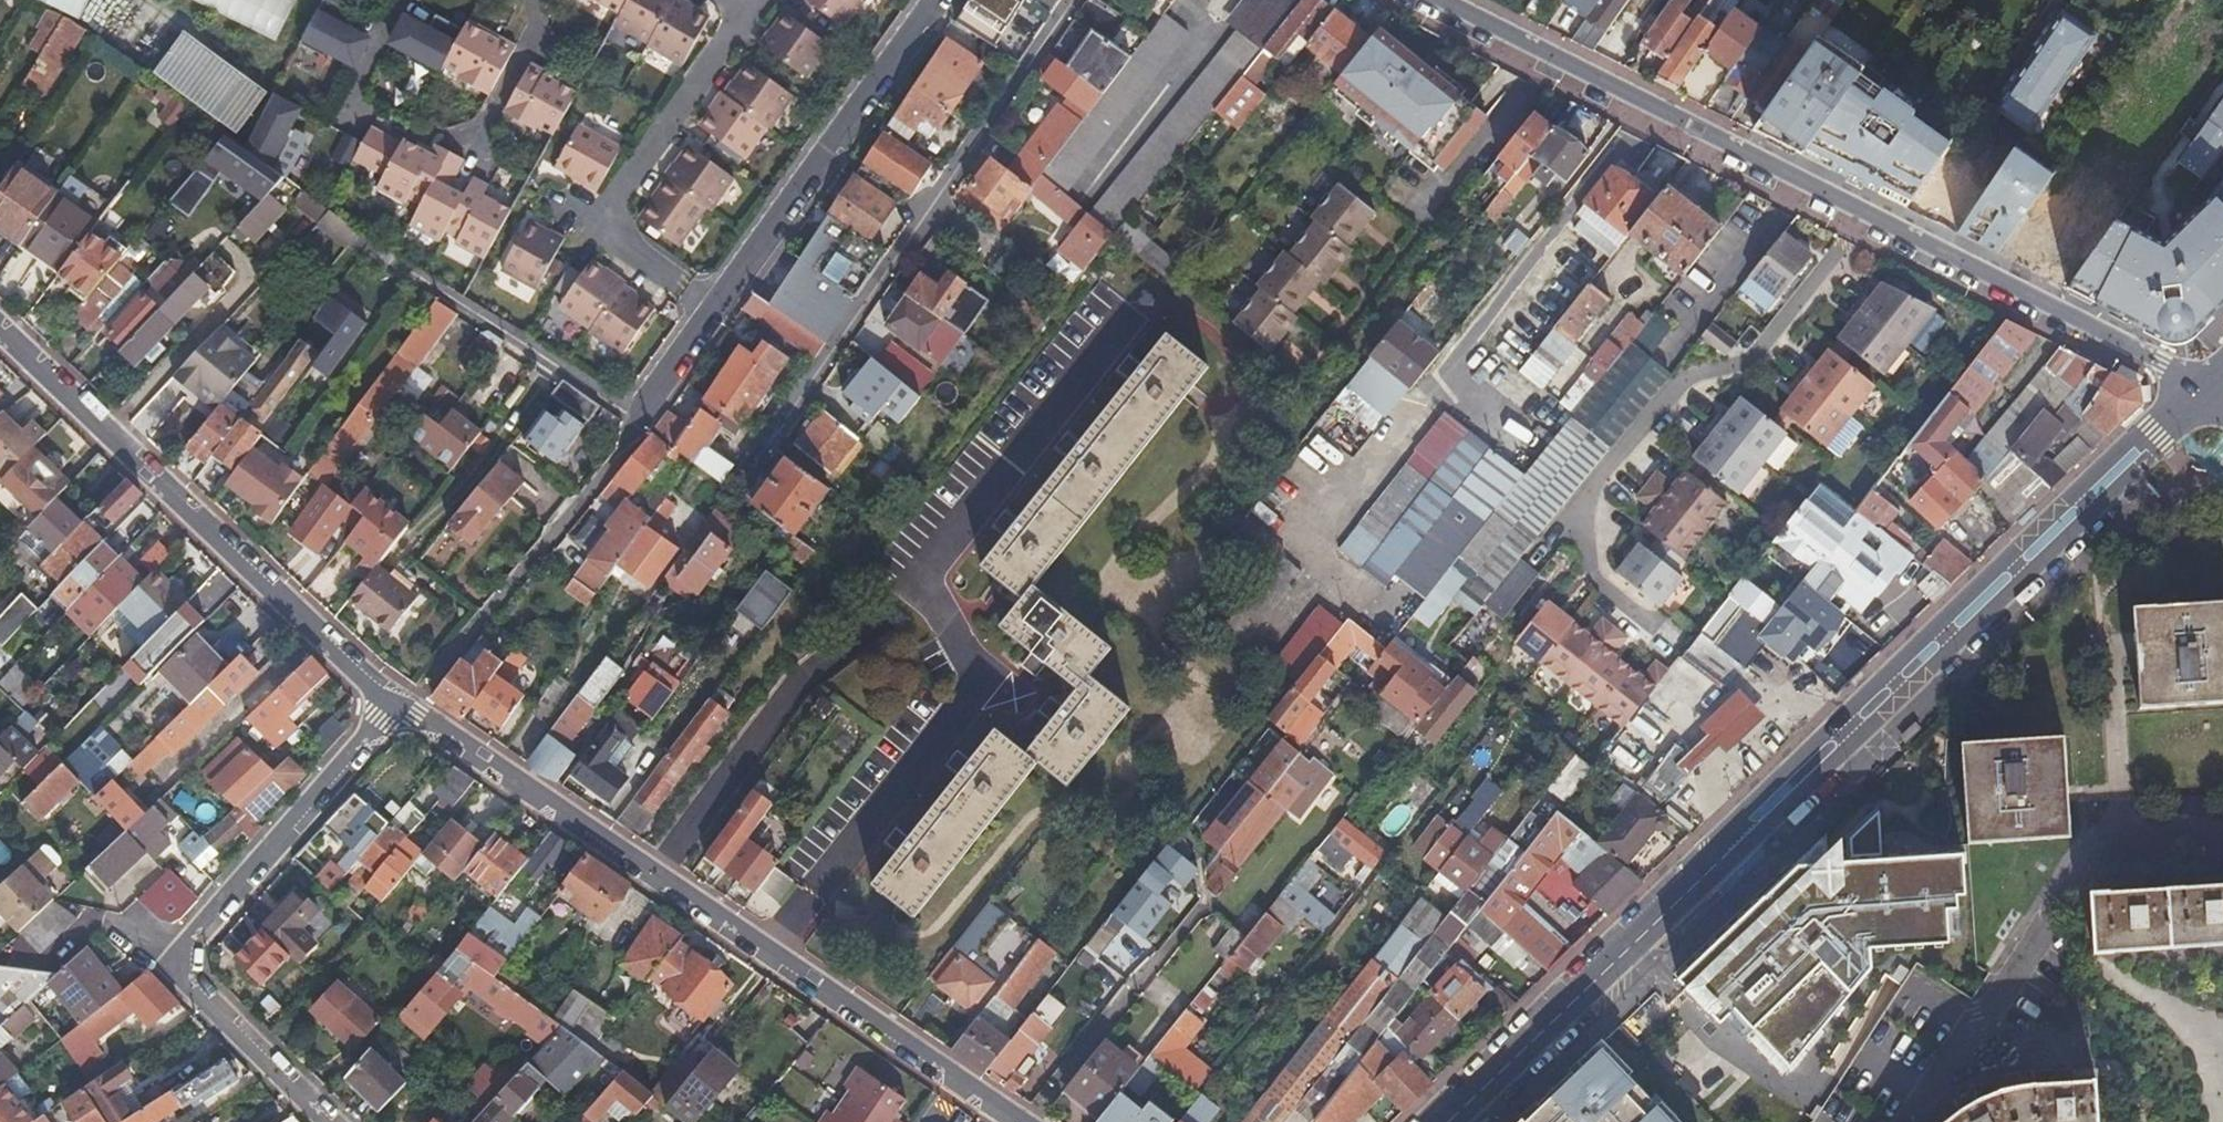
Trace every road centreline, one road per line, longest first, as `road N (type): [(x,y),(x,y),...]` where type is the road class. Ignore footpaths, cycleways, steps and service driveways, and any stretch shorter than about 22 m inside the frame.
road 1 (secondary): [(1446,1121),(2198,389)]
road 2 (tertiary): [(1429,0),(2198,389)]
road 3 (residential): [(958,1080),(396,698)]
road 4 (residential): [(1070,0),(728,494)]
road 5 (residential): [(396,698),(171,968),(322,1121)]
road 6 (residential): [(396,698),(0,329)]
road 7 (residential): [(932,0),(712,308)]
road 8 (residential): [(638,415),(398,268)]
road 9 (residential): [(614,230),(607,218),(617,194),(751,7)]
road 10 (residential): [(638,415),(630,442),(519,575)]
road 11 (residential): [(532,0),(534,32),(475,144)]
road 12 (residential): [(712,308),(638,415)]
road 13 (residential): [(712,308),(622,244),(614,230)]
road 14 (residential): [(401,0),(343,108)]

